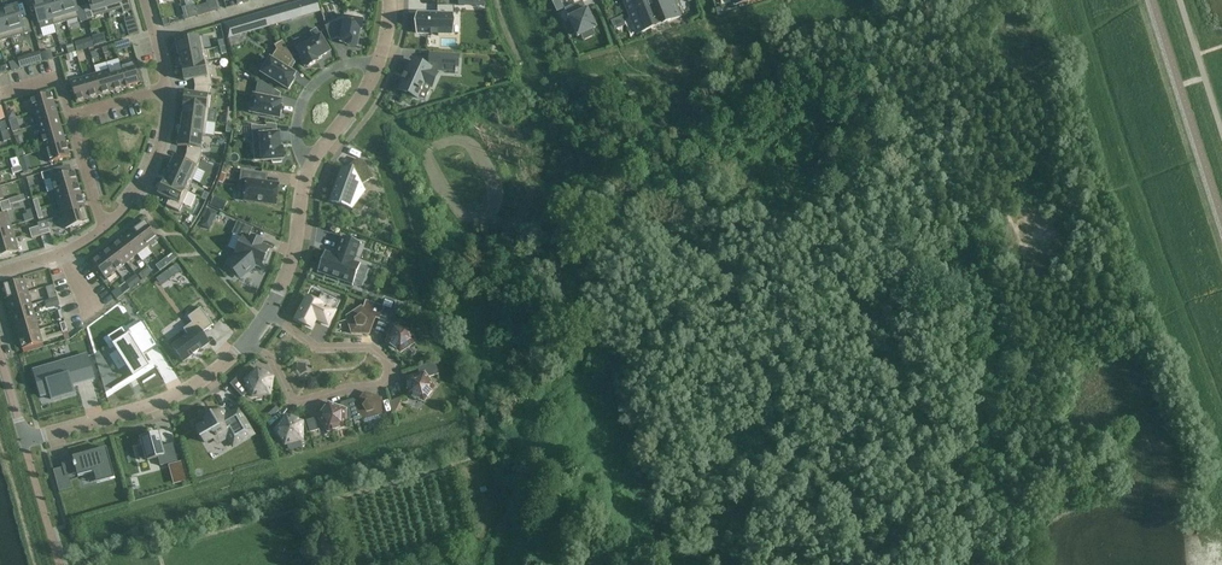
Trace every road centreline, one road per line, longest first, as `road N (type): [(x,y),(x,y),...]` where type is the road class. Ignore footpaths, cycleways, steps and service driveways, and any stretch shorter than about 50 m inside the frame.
road 1 (residential): [(270,310),(317,348),(372,347),(394,373),(382,385),(292,400),(272,359),(247,339)]
road 2 (residential): [(247,339),(172,398),(23,441)]
road 3 (residential): [(110,224),(96,206),(71,115),(167,86)]
road 4 (residential): [(110,224),(135,200),(164,140),(167,86)]
road 5 (residential): [(313,163),(296,137),(301,102),(342,66),(376,67)]
road 6 (residential): [(313,163),(291,263),(270,310)]
road 7 (residential): [(0,273),(75,252),(110,224)]

